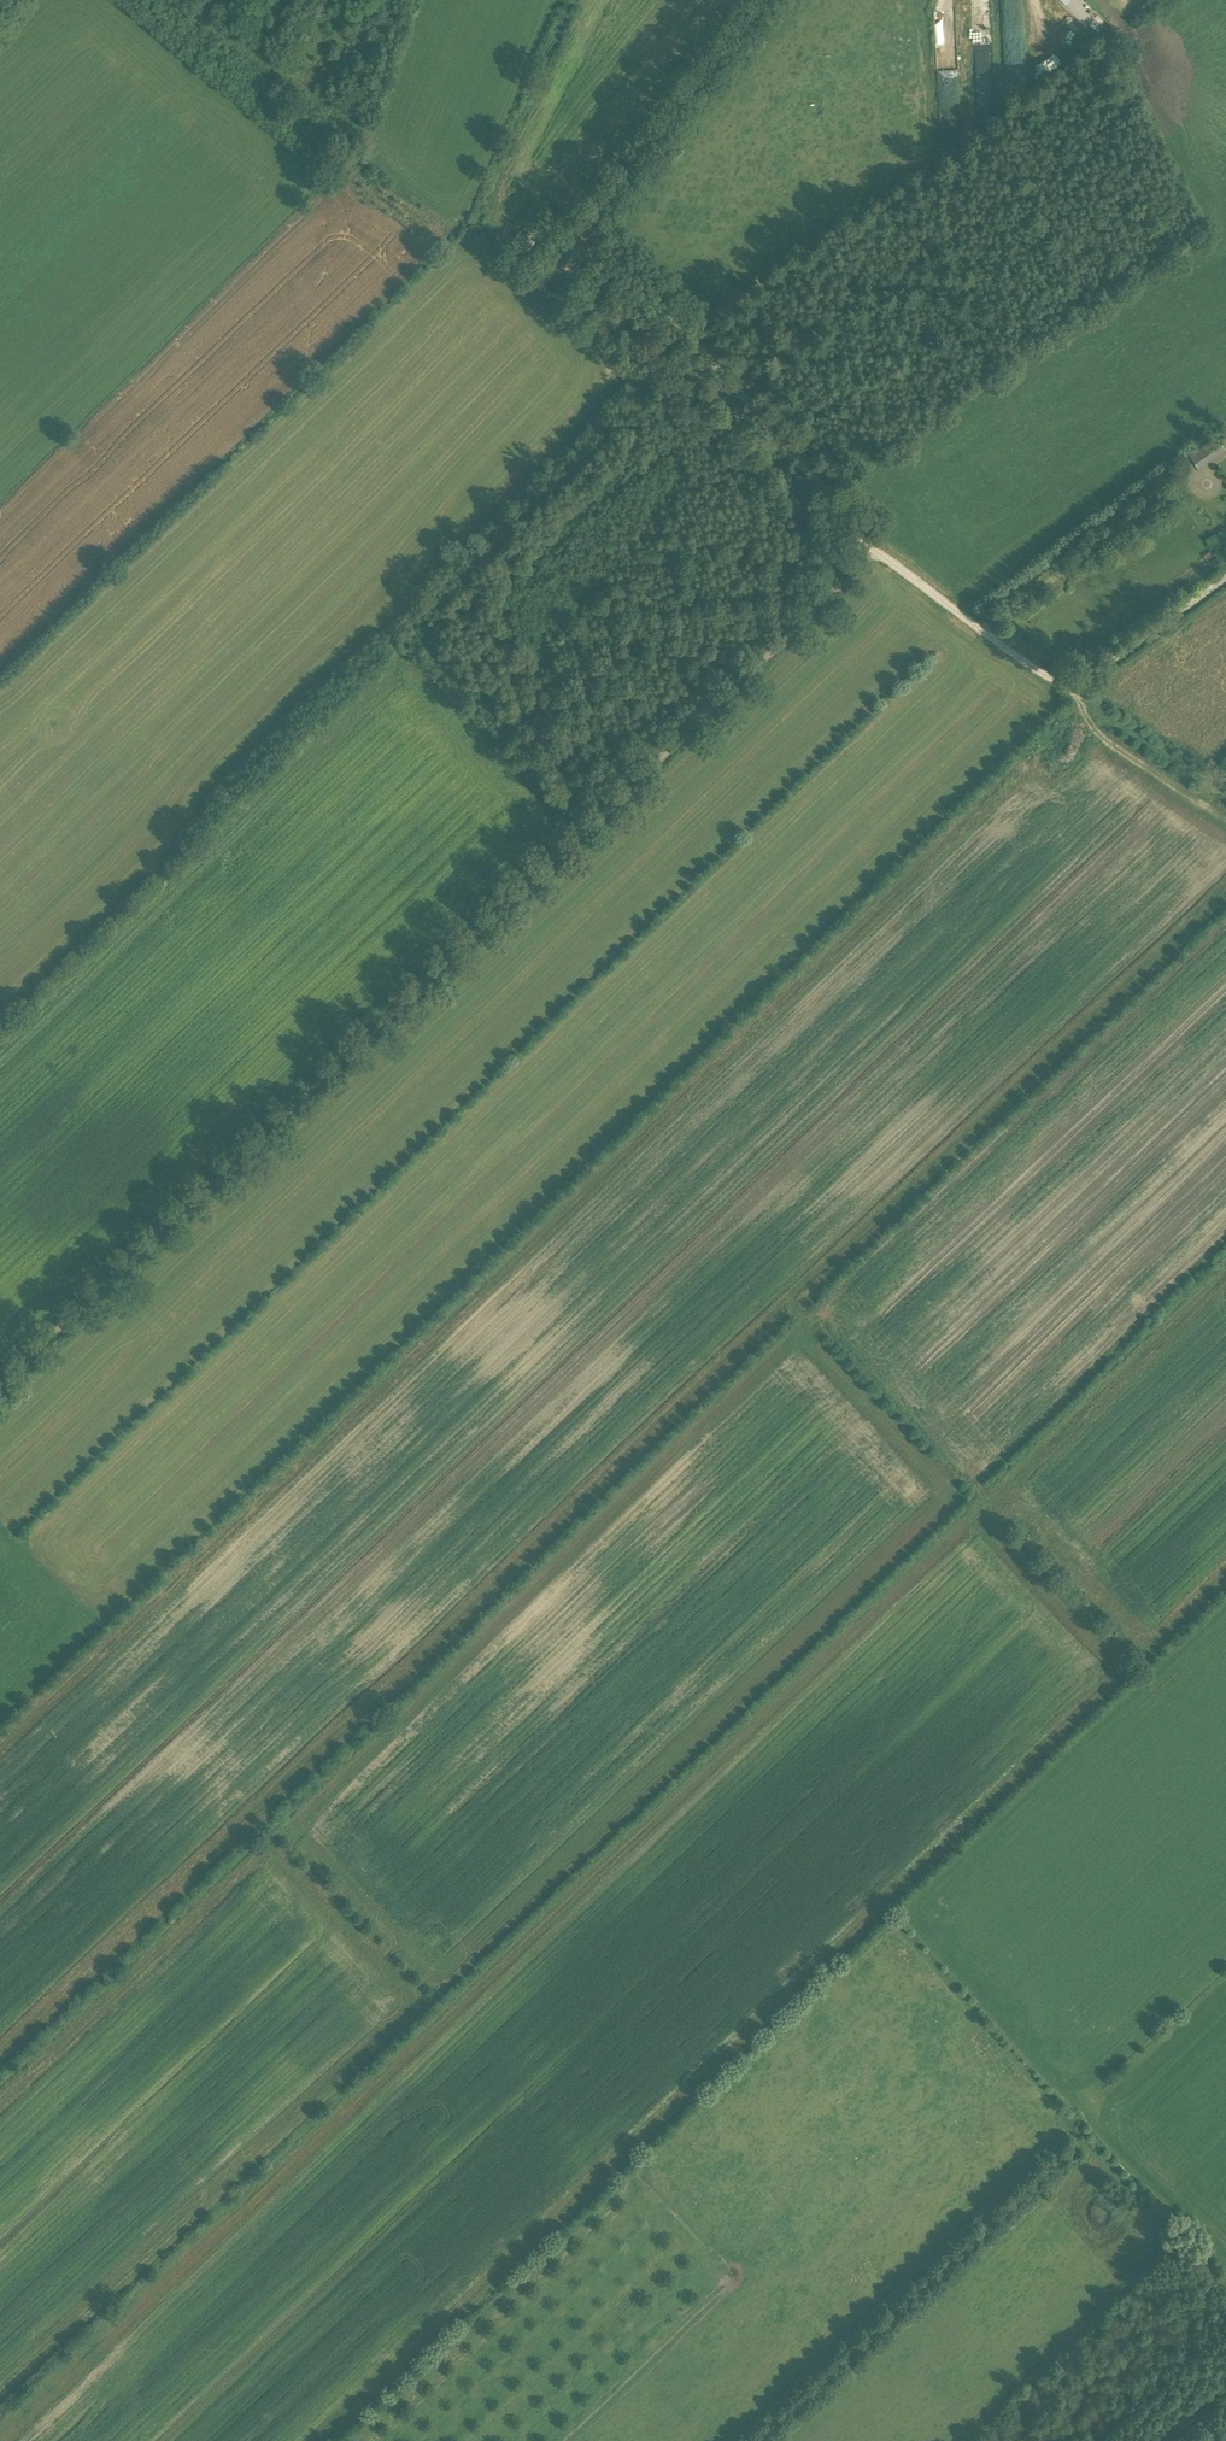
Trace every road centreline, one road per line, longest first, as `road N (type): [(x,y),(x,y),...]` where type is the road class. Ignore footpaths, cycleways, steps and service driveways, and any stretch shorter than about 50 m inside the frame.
road 1 (track): [(879,551),(0,1375)]
road 2 (unclassified): [(879,551),(596,227),(606,201),(755,0)]
road 3 (track): [(1078,2143),(758,2440)]
road 4 (track): [(964,2440),(1171,2242)]
road 5 (track): [(1209,2279),(1119,2369),(1083,2381),(1070,2440)]
road 6 (track): [(1078,2143),(1225,2293)]
road 7 (track): [(1066,687),(1096,731),(1225,811)]

